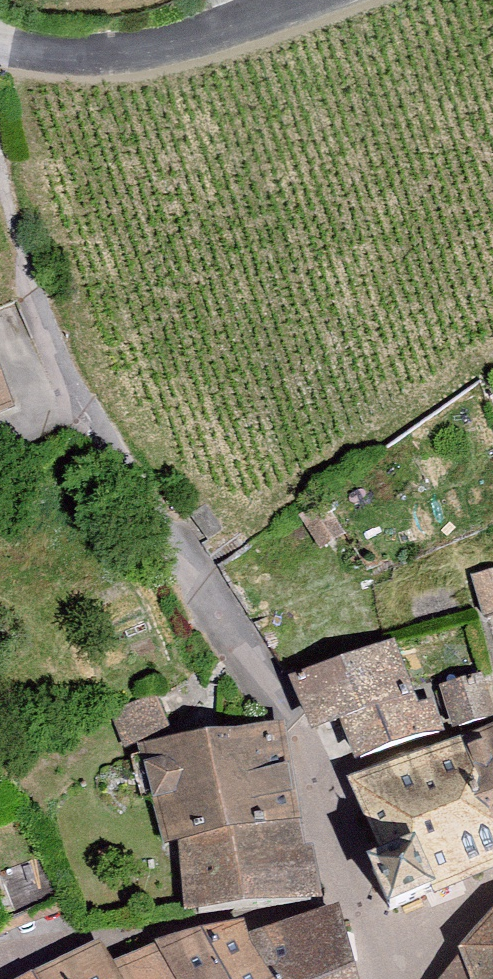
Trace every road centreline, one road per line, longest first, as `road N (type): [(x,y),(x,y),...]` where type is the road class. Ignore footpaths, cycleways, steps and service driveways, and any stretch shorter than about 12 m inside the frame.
road 1 (residential): [(30,312),(321,787),(374,978)]
road 2 (residential): [(0,38),(127,53),(304,0)]

